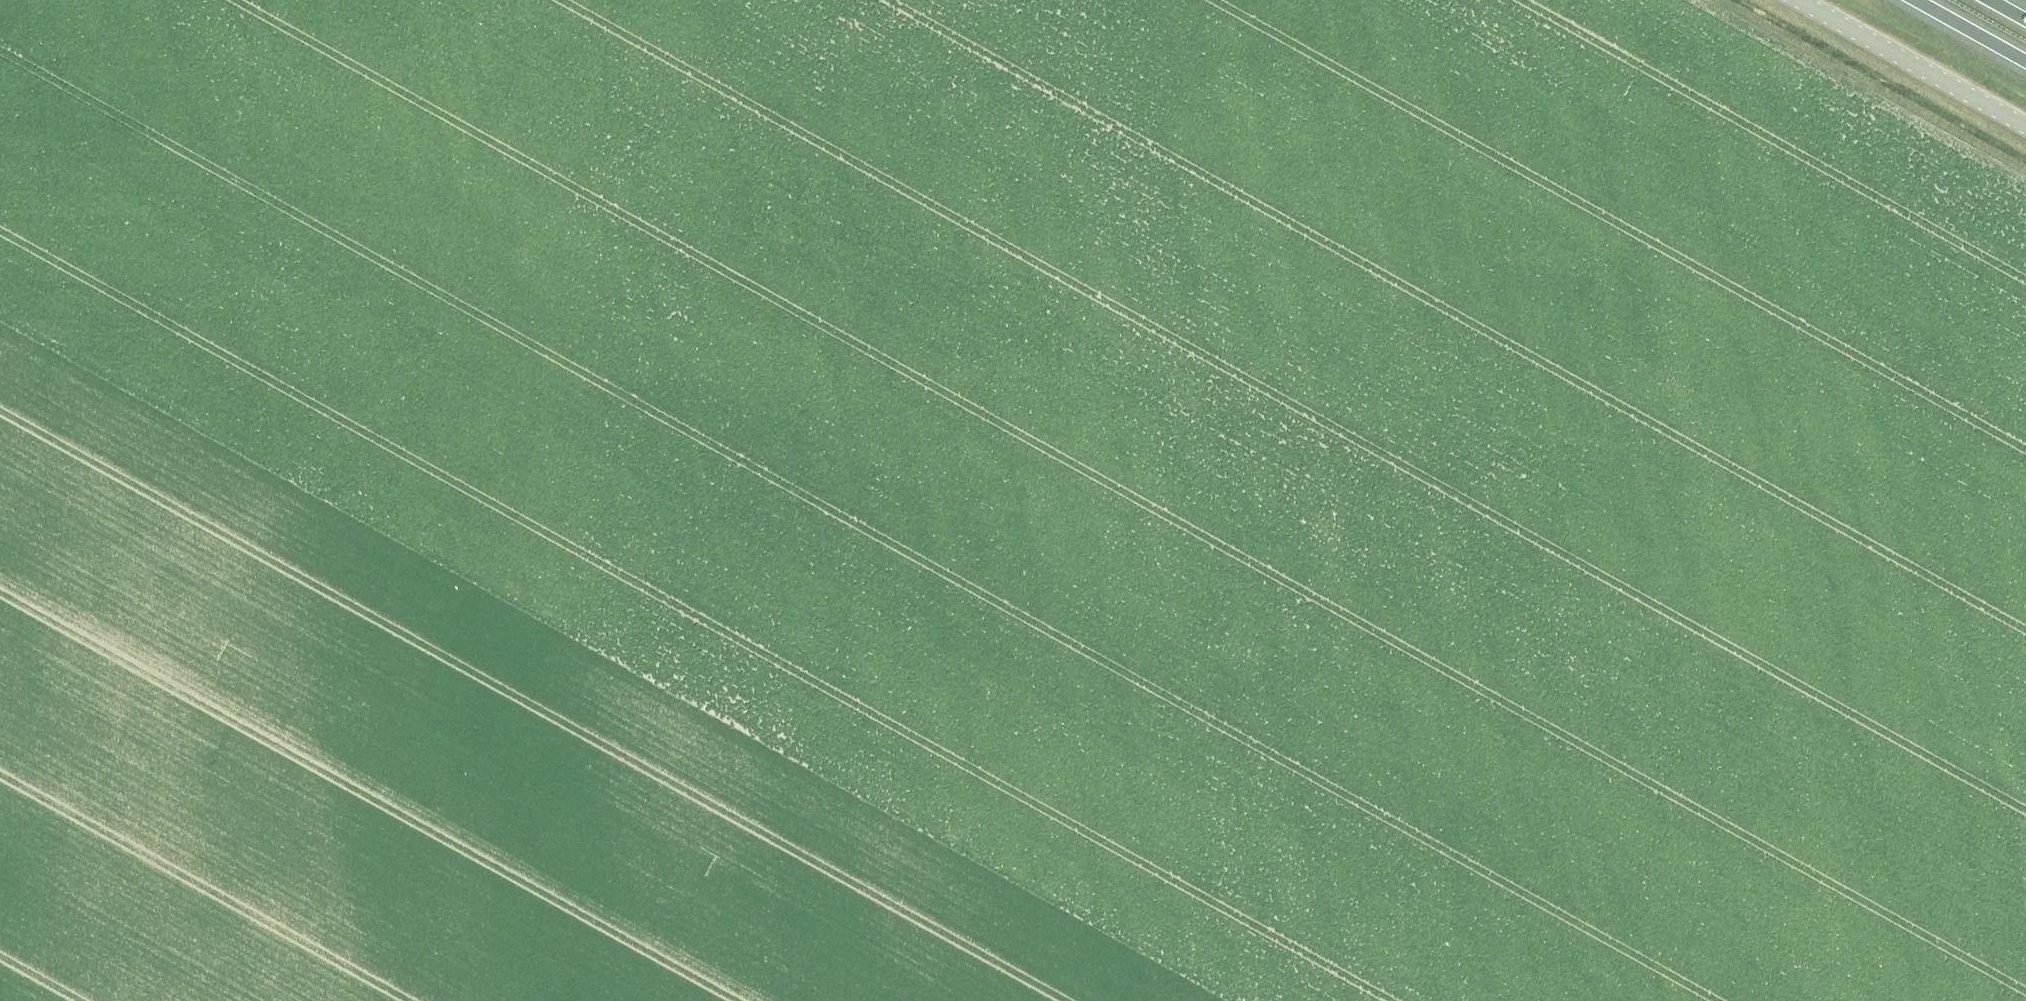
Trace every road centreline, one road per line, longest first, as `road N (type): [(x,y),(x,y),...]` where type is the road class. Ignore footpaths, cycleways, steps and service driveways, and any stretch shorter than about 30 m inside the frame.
road 1 (unclassified): [(1801,0),(2025,126)]
road 2 (trunk): [(1916,0),(2025,61)]

